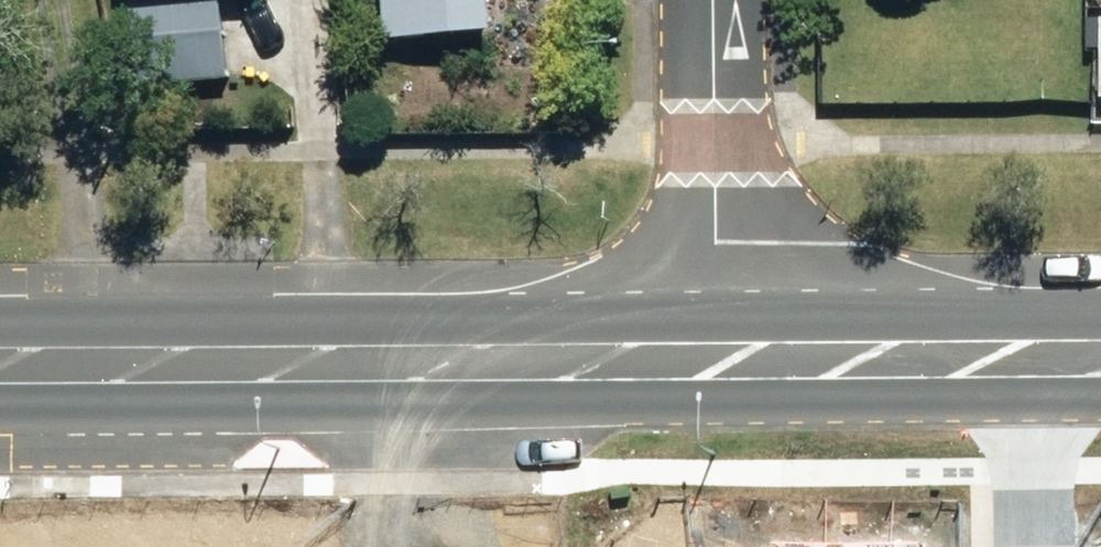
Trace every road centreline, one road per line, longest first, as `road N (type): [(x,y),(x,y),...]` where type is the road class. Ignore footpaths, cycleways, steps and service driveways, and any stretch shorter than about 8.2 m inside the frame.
road 1 (secondary): [(0,363),(721,360)]
road 2 (secondary): [(721,360),(1100,359)]
road 3 (residential): [(721,360),(714,0)]
road 4 (track): [(383,362),(385,546)]

